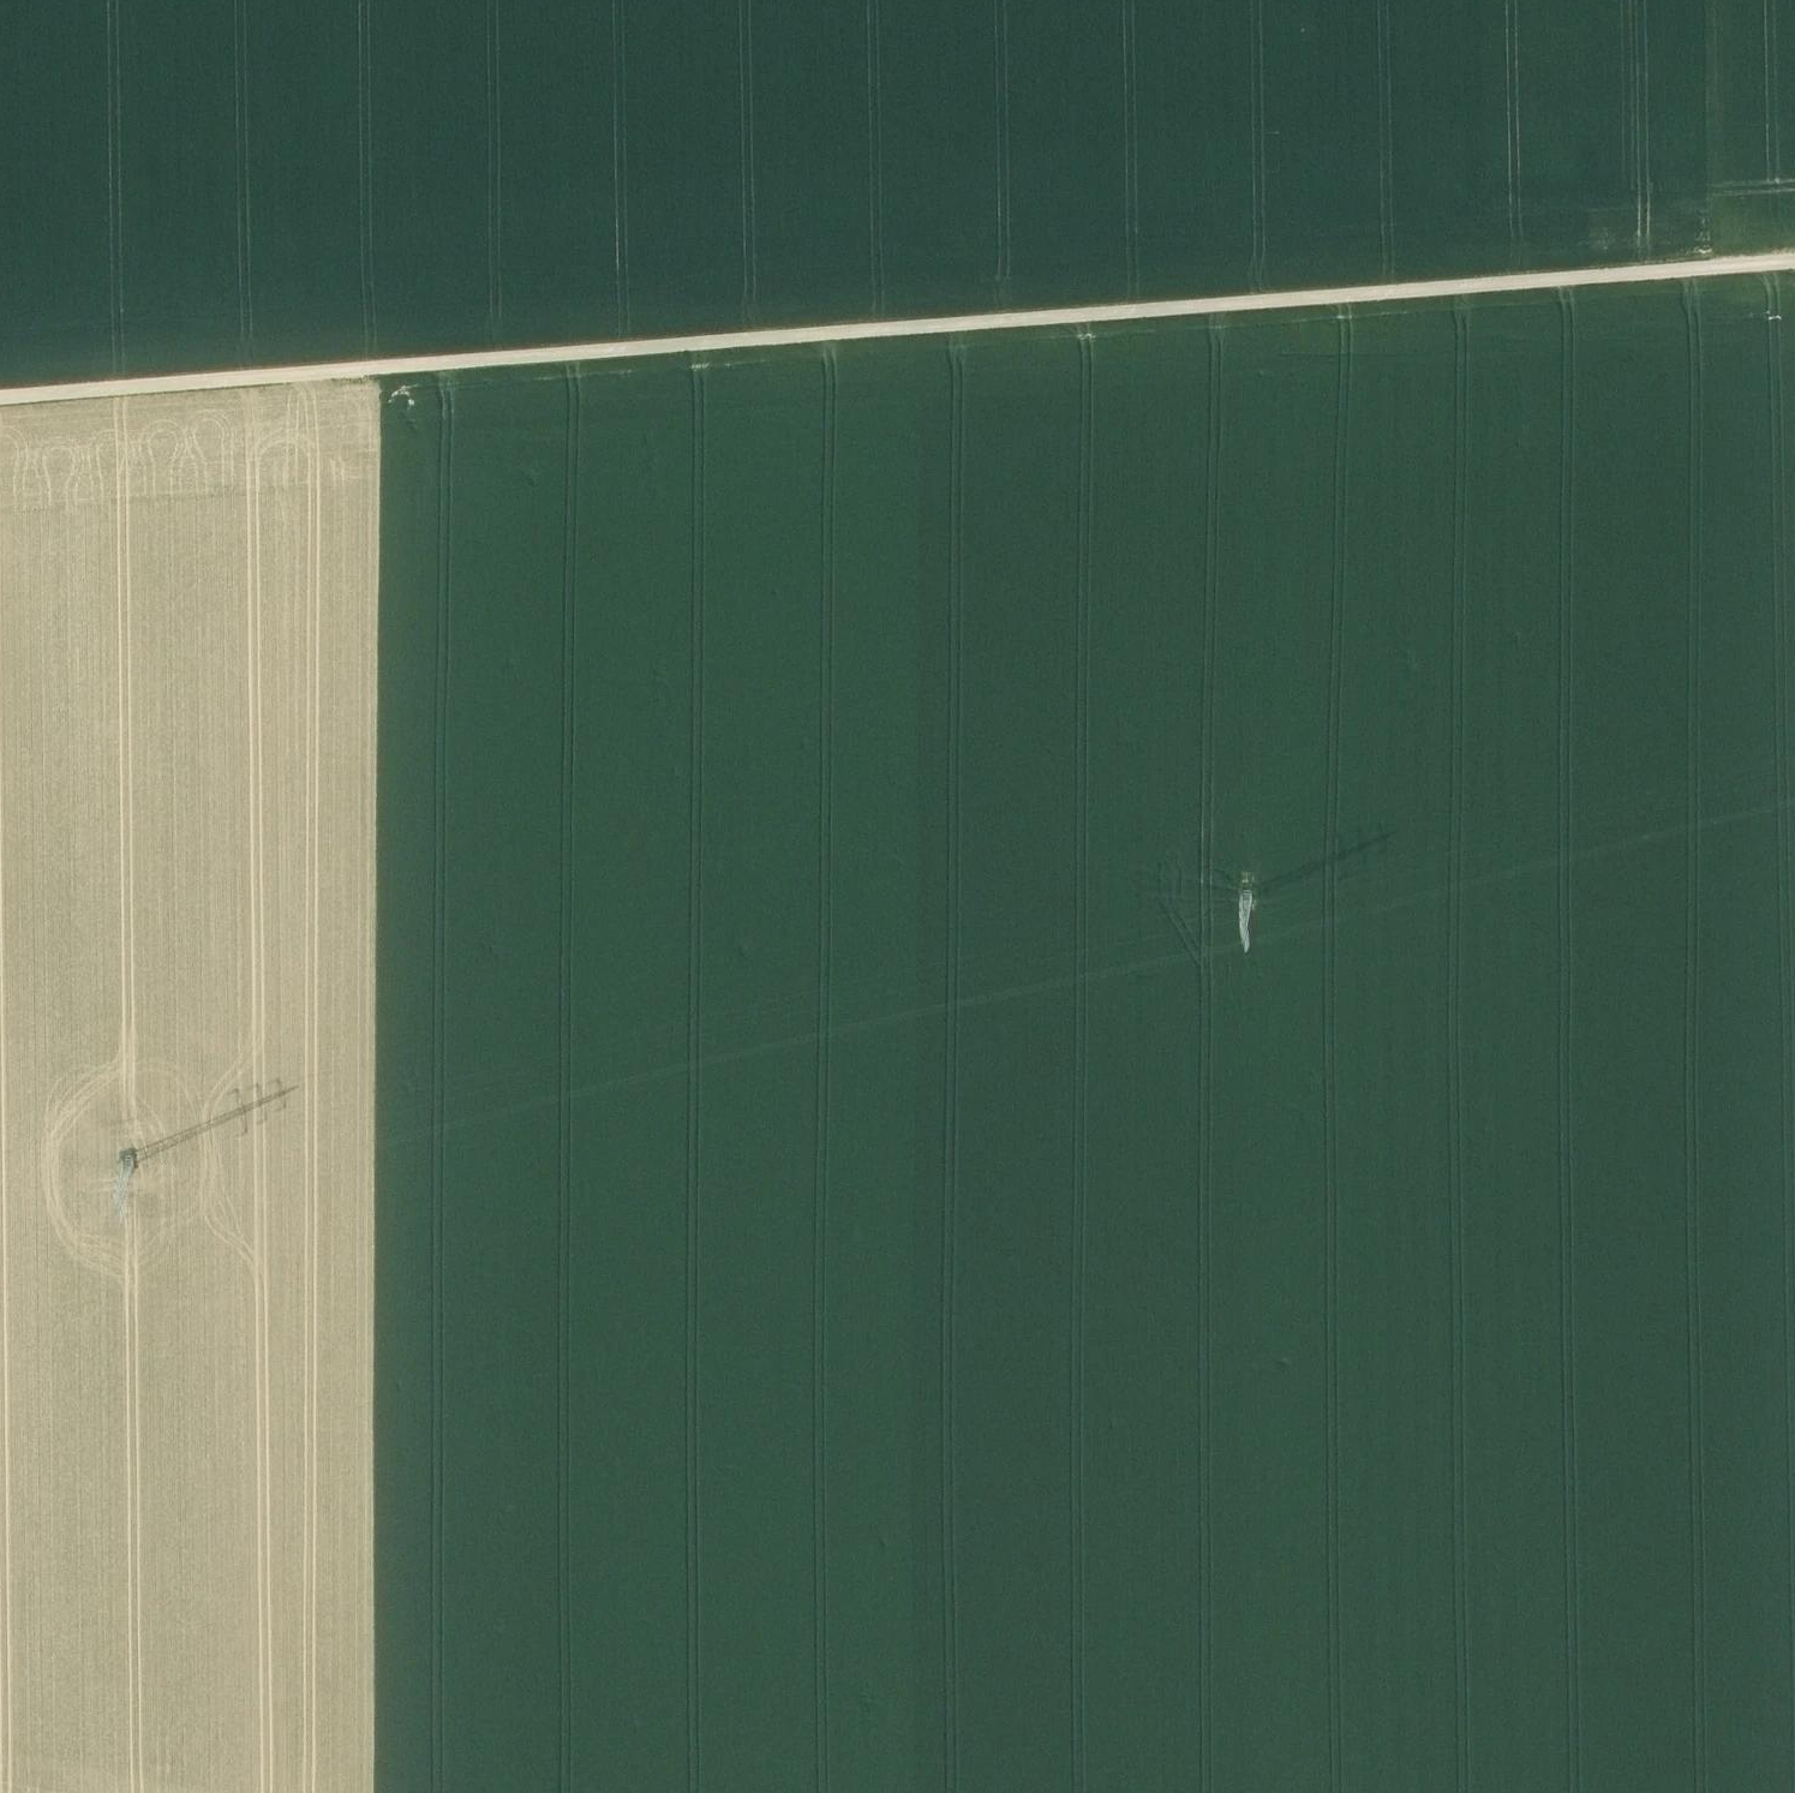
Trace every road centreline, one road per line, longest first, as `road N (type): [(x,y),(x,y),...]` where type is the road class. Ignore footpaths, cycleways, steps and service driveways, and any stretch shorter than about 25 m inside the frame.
road 1 (track): [(0,395),(1794,263)]

